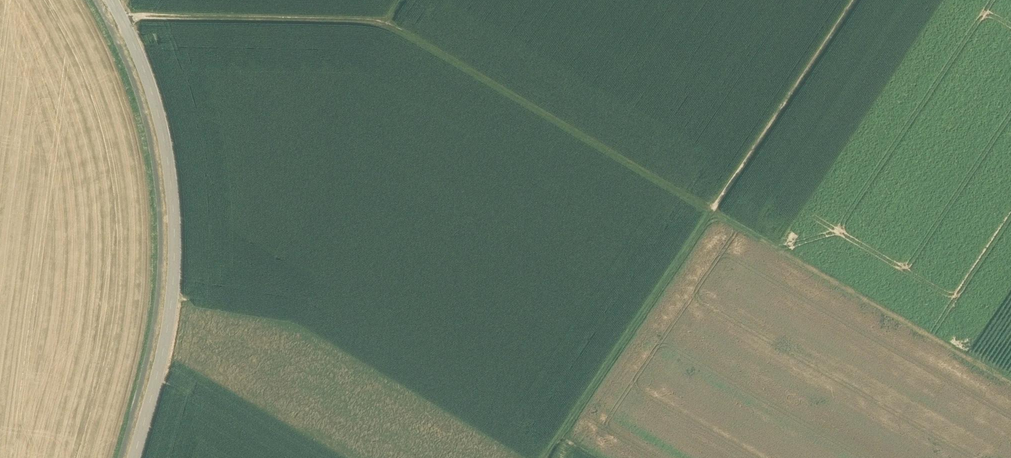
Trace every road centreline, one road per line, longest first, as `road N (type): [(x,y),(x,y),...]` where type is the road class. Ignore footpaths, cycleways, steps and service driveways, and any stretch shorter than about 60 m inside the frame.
road 1 (track): [(390,20),(417,44),(1010,384)]
road 2 (track): [(861,0),(553,457)]
road 3 (tertiary): [(131,457),(160,351),(172,240),(155,110),(109,0)]
road 4 (track): [(121,23),(210,15),(379,28),(402,0)]

